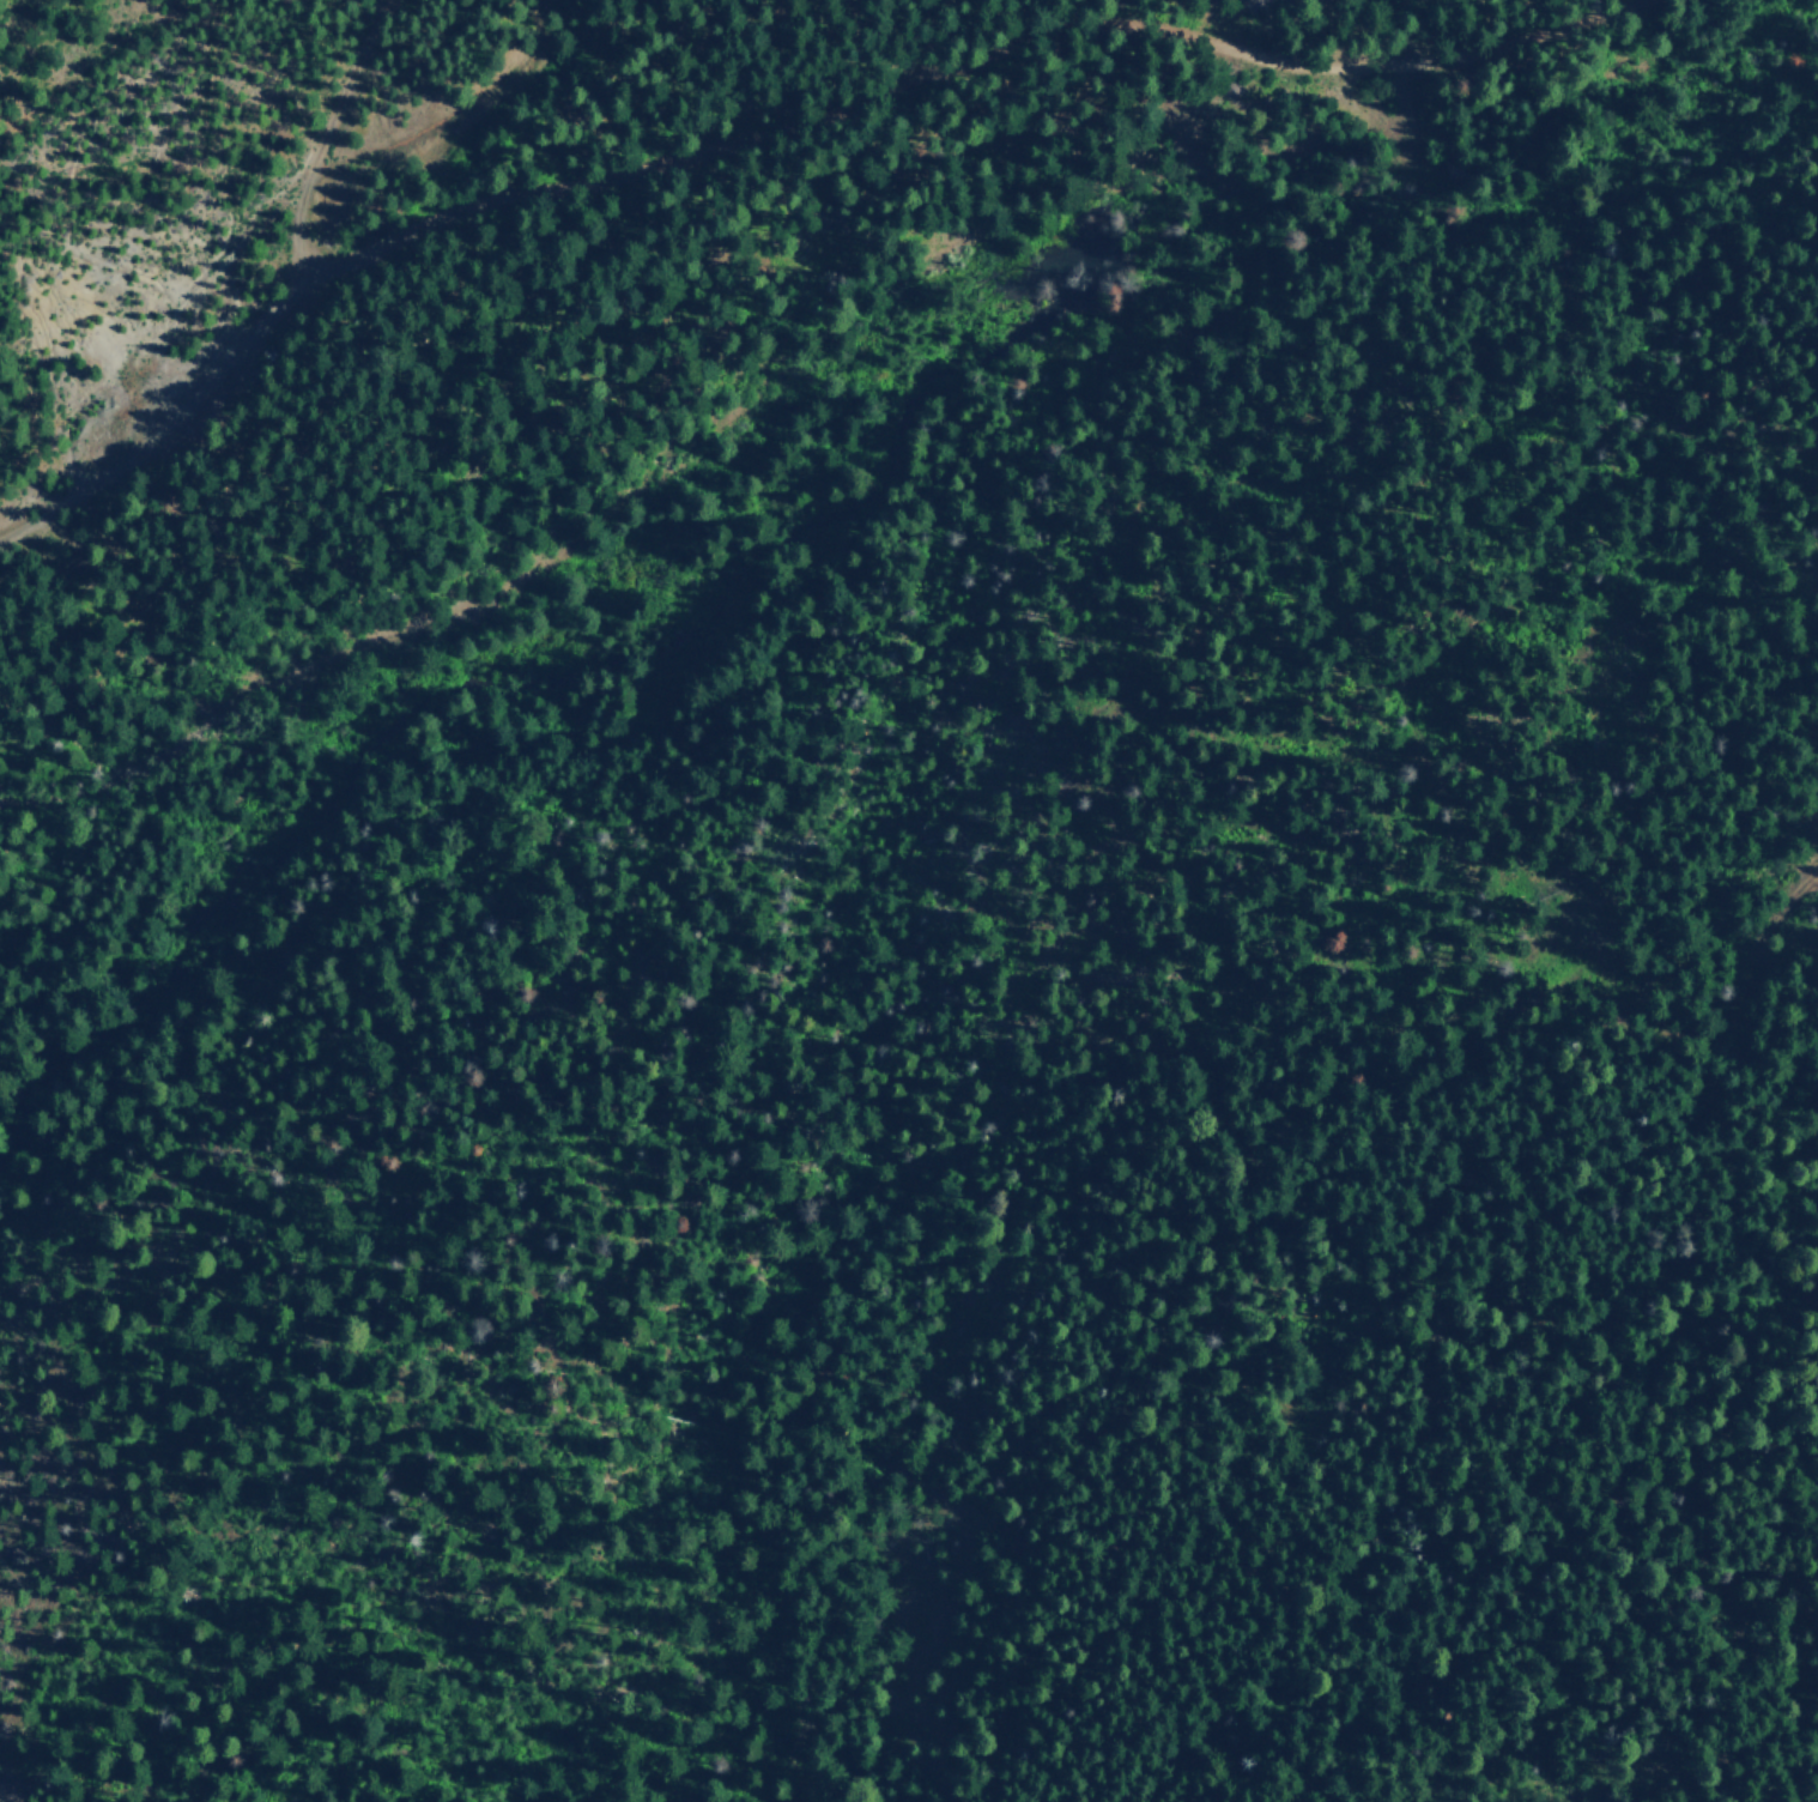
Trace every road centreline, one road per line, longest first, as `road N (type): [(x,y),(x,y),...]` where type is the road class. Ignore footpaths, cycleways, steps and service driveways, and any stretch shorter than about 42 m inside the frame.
road 1 (track): [(1501,0),(1273,22),(947,72),(390,237),(304,279),(104,480),(0,538)]
road 2 (track): [(304,279),(297,208),(384,0)]

